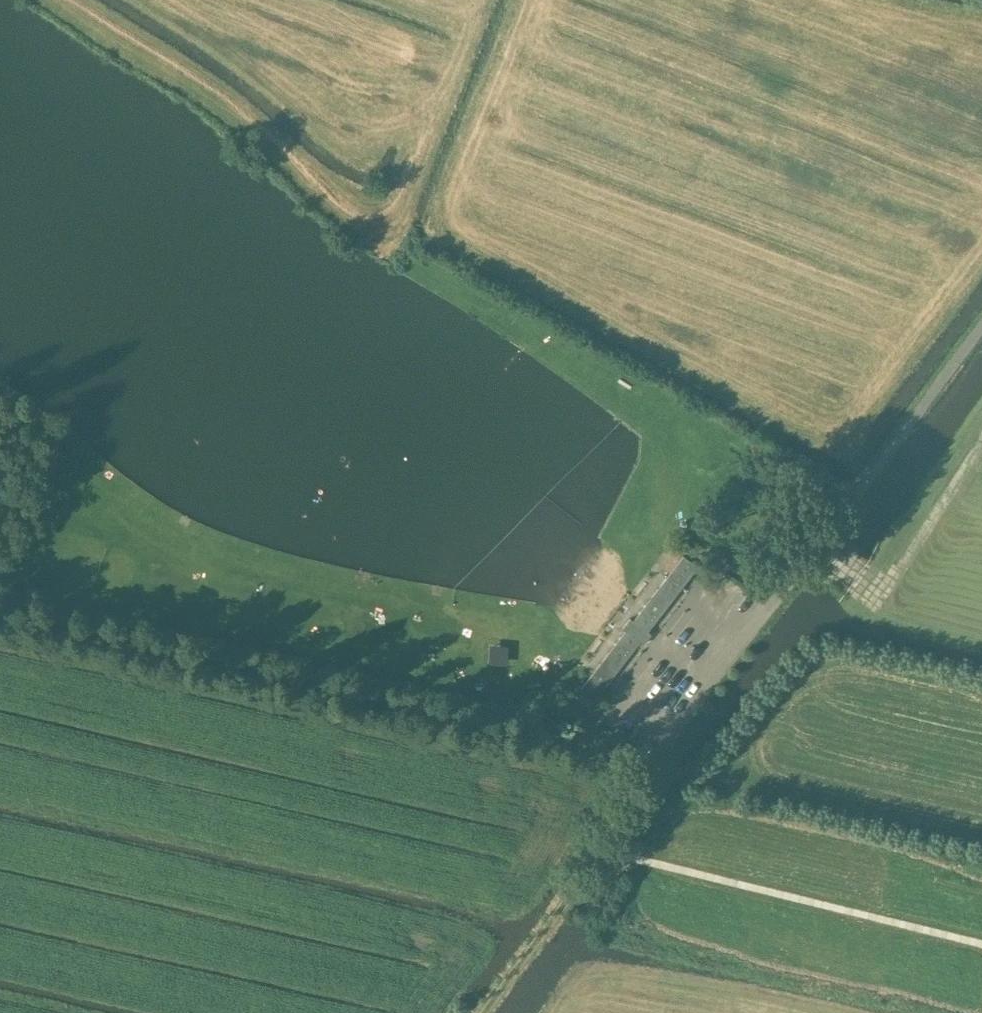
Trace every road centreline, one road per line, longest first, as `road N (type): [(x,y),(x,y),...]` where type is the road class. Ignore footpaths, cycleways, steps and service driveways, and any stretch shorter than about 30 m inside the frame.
road 1 (unclassified): [(678,728),(981,331)]
road 2 (track): [(483,1012),(602,847)]
road 3 (track): [(981,445),(882,592),(863,580)]
road 4 (track): [(602,847),(678,728)]

